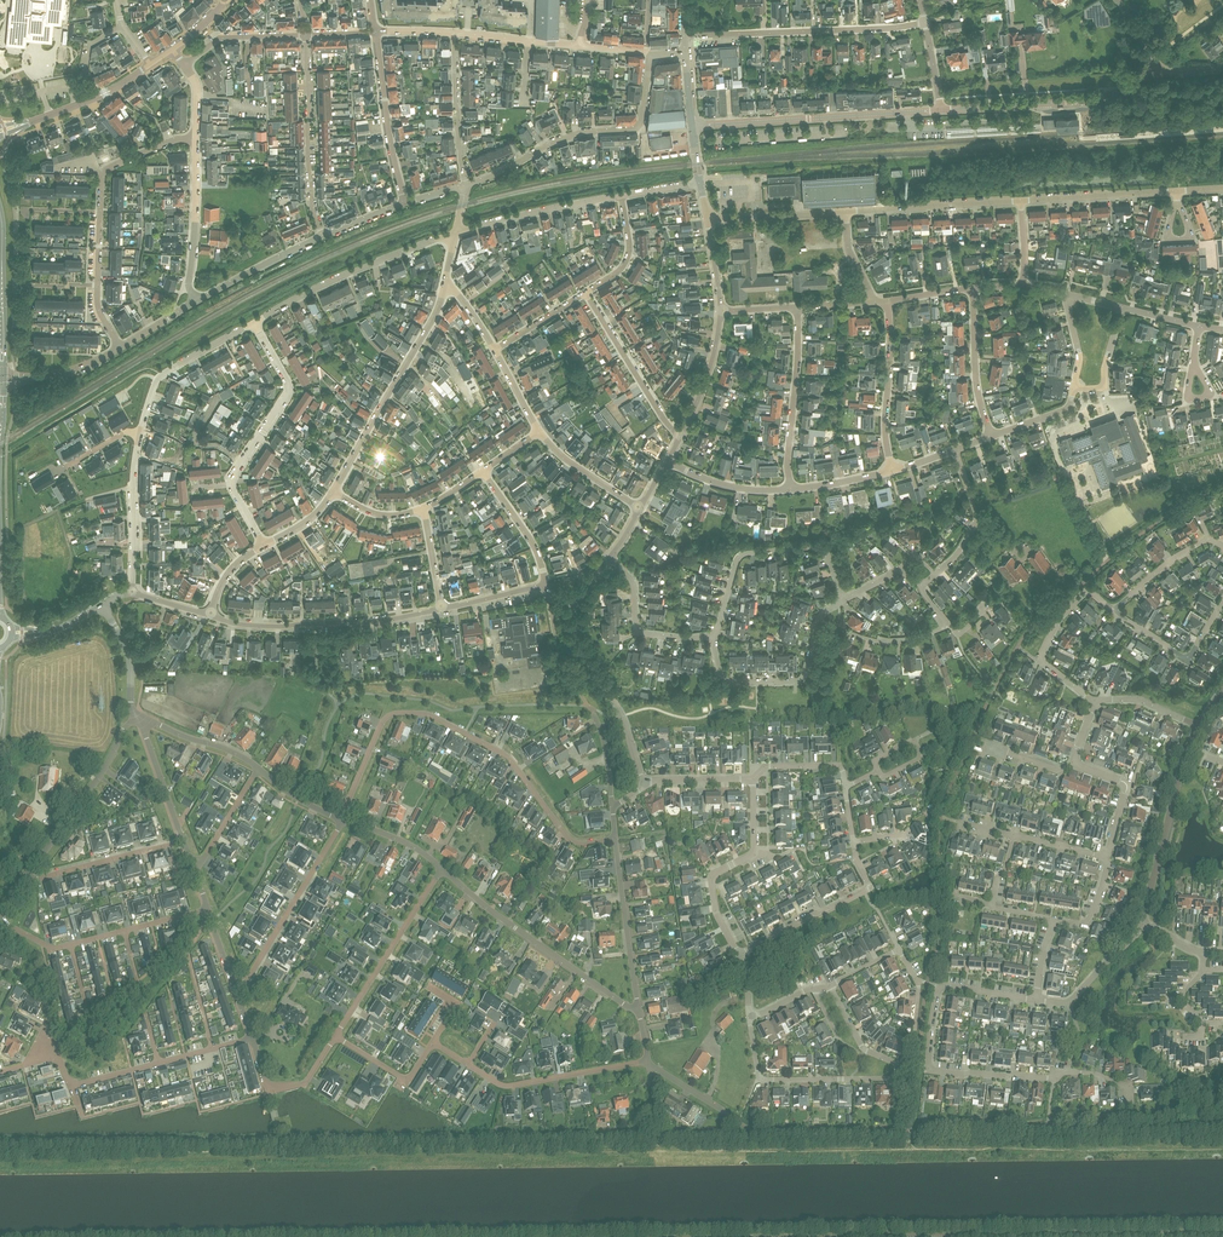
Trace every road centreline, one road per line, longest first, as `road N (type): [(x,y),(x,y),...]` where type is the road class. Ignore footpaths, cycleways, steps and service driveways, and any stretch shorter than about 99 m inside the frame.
road 1 (residential): [(341,820),(383,722),(407,712),(453,725),(503,754),(573,843),(615,839)]
road 2 (residential): [(750,1018),(766,1081),(896,1080),(897,1063),(863,1049),(831,986)]
road 3 (residential): [(121,349),(98,303),(104,176),(171,142),(196,140)]
road 4 (residential): [(467,186),(562,139),(639,128),(653,53)]
road 5 (residential): [(692,126),(940,110)]
road 6 (tertiary): [(1222,1235),(977,1236)]
road 7 (residential): [(685,35),(926,23)]
road 8 (residential): [(637,1007),(515,928),(442,869)]
road 9 (residential): [(335,491),(436,314),(445,281)]
road 10 (residential): [(211,616),(279,628),(444,609)]
road 11 (residential): [(1133,1104),(1132,1087),(1092,1073),(1053,1079),(927,1066)]
road 12 (residential): [(940,110),(1092,100),(1159,74)]
road 13 (residential): [(715,639),(743,555),(824,550),(844,600)]
road 14 (residential): [(256,324),(313,291),(455,233)]
road 15 (residential): [(844,600),(822,617),(807,672),(796,683),(730,682),(715,639)]
road 16 (residential): [(1143,923),(1199,726)]
road 17 (residential): [(324,236),(313,206),(306,36)]
road 18 (residential): [(341,820),(237,991)]
road 19 (residential): [(336,1038),(442,869)]
road 20 (residential): [(576,603),(580,647),(621,716),(644,787)]
road 21 (residential): [(27,878),(104,774),(124,729),(140,719)]
road 22 (residential): [(469,1066),(508,1086),(651,1066)]
road 23 (residential): [(790,491),(797,306)]
road 24 (residential): [(846,210),(1021,199)]
road 25 (residential): [(406,204),(376,32)]
road 26 (residential): [(894,471),(888,300)]
road 27 (residential): [(682,435),(666,422),(587,294)]
road 28 (secondary): [(2,380),(0,209)]
road 29 (residential): [(140,433),(159,376),(256,324)]
road 30 (residential): [(455,233),(621,196)]
road 31 (residential): [(637,1007),(615,839)]
road 32 (residential): [(134,595),(140,433)]
road 33 (residential): [(243,463),(290,390),(256,324)]
road 34 (residential): [(183,842),(27,878)]
road 35 (residential): [(197,300),(196,140)]
road 36 (residential): [(715,639),(640,632),(633,582),(610,559)]
road 37 (residential): [(1114,609),(1188,660),(1222,601)]
road 38 (residential): [(1021,199),(1176,191)]
road 39 (residential): [(467,186),(454,33)]
road 40 (residential): [(992,436),(976,375),(975,289)]
road 41 (track): [(159,376),(145,369),(35,433)]
road 42 (residential): [(197,300),(324,236)]
road 43 (residential): [(1143,923),(1070,1002),(1036,1000)]
road 44 (residential): [(936,575),(979,518),(955,453)]
road 45 (residential): [(741,955),(865,892)]
road 46 (residential): [(708,220),(846,210)]
road 47 (residential): [(546,590),(535,545),(484,473)]
road 48 (residential): [(1107,858),(1127,786),(1073,763)]
road 49 (residential): [(1114,609),(1205,541),(1222,546)]
road 50 (tertiary): [(150,65),(32,122)]
road 51 (residential): [(306,36),(223,39),(184,66)]
road 52 (residential): [(682,435),(709,371),(720,311)]
road 53 (residential): [(183,842),(140,719)]
road 54 (residential): [(754,854),(714,877),(718,913),(741,955)]
road 55 (residential): [(259,769),(140,719)]
road 56 (residential): [(668,464),(723,485),(790,491)]
road 57 (residential): [(641,508),(540,433)]
road 58 (residential): [(194,876),(259,769)]
road 59 (residential): [(2,380),(62,374),(121,349)]
road 60 (residential): [(336,1038),(404,1077),(433,1044)]
road 61 (residential): [(140,719),(131,663),(102,605)]
road 62 (residential): [(1038,660),(1059,618),(1086,590),(1114,609)]
road 63 (residential): [(587,294),(629,259),(621,196)]

